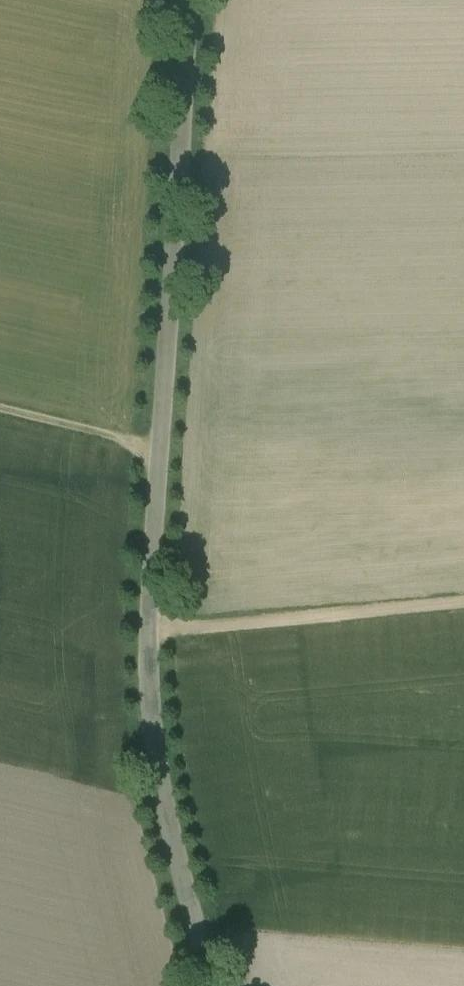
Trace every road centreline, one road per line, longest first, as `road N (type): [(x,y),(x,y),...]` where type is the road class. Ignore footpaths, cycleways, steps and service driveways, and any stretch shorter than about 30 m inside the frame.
road 1 (unclassified): [(216,985),(160,783),(148,634),(184,0)]
road 2 (track): [(463,607),(148,634)]
road 3 (track): [(156,449),(0,412)]

